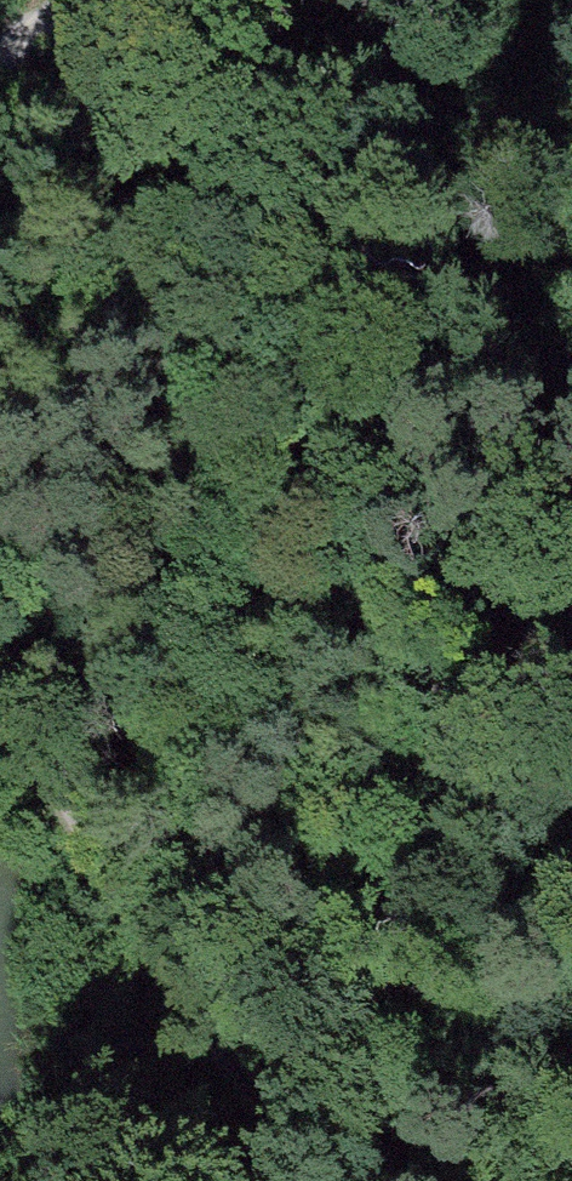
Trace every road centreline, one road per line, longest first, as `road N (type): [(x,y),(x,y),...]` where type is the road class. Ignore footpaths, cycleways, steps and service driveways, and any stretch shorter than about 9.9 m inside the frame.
road 1 (track): [(571,678),(560,685),(400,682),(260,566),(177,466),(119,135),(77,64),(34,23)]
road 2 (track): [(0,701),(106,837),(337,1180)]

